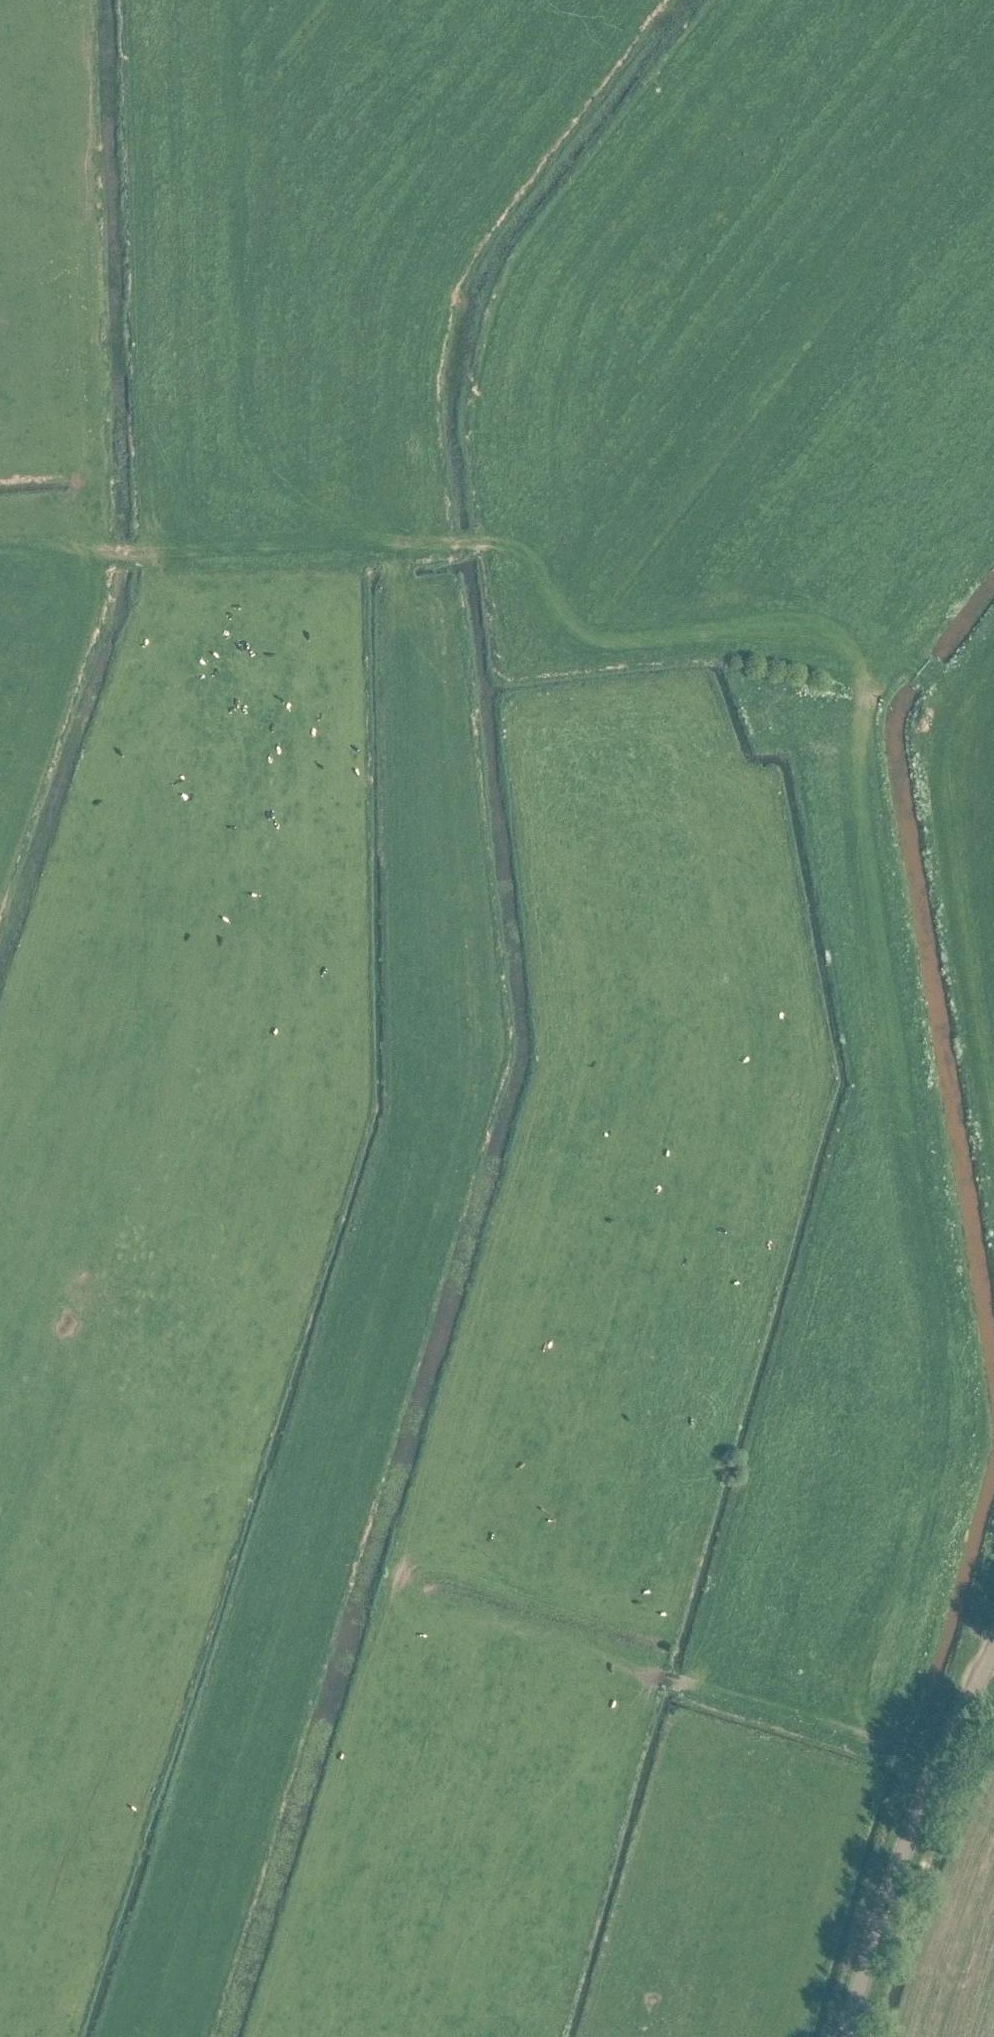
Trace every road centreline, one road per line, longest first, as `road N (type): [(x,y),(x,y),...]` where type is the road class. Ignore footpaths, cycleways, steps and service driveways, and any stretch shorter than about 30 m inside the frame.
road 1 (unclassified): [(847,2036),(898,1859),(951,1722),(993,1644)]

